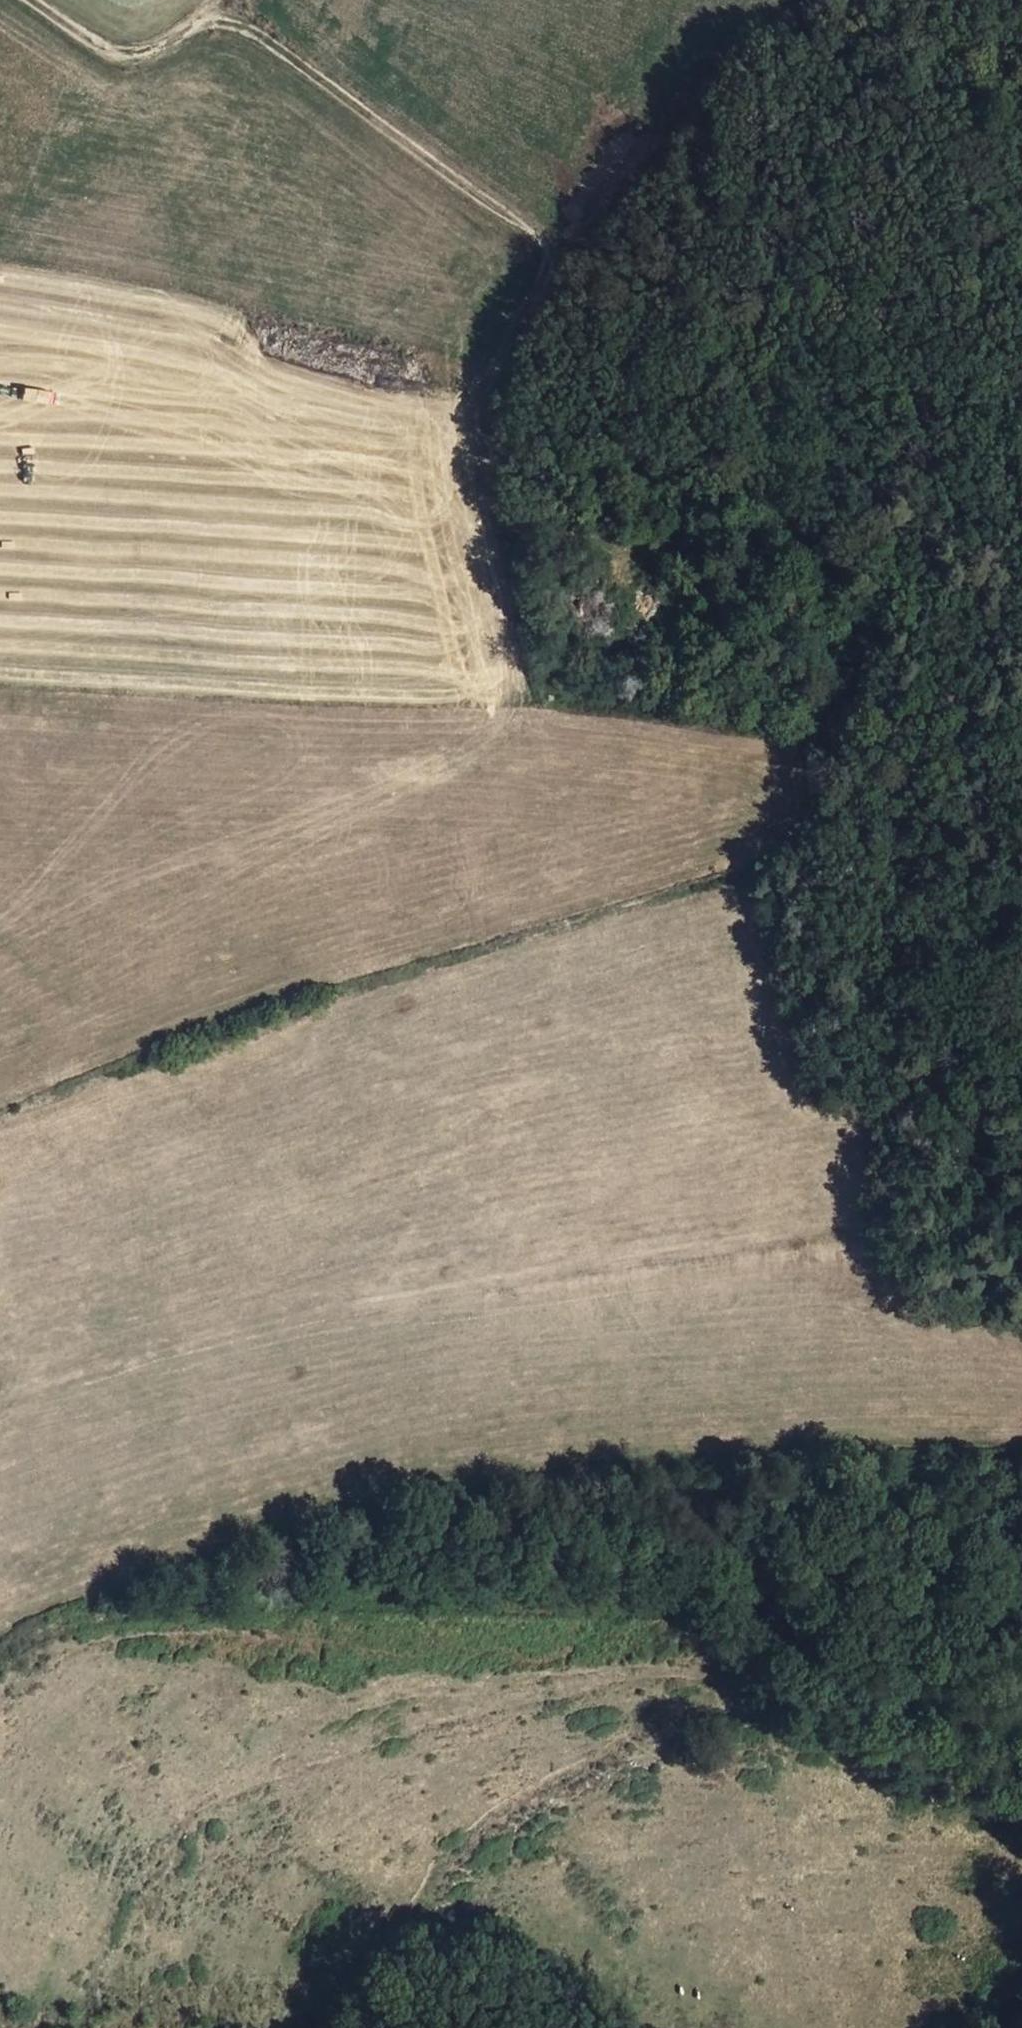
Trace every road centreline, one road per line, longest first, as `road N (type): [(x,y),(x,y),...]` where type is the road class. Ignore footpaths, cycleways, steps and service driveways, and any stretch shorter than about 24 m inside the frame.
road 1 (track): [(0,1658),(22,1637),(95,1614),(207,1599),(472,1601),(525,1621),(646,1621),(766,1638),(705,1698),(516,1792),(431,1869),(400,1931)]
road 2 (track): [(33,0),(118,57),(147,55),(198,19),(229,16),(540,238),(542,278),(484,384),(486,470),(529,511),(673,561)]

